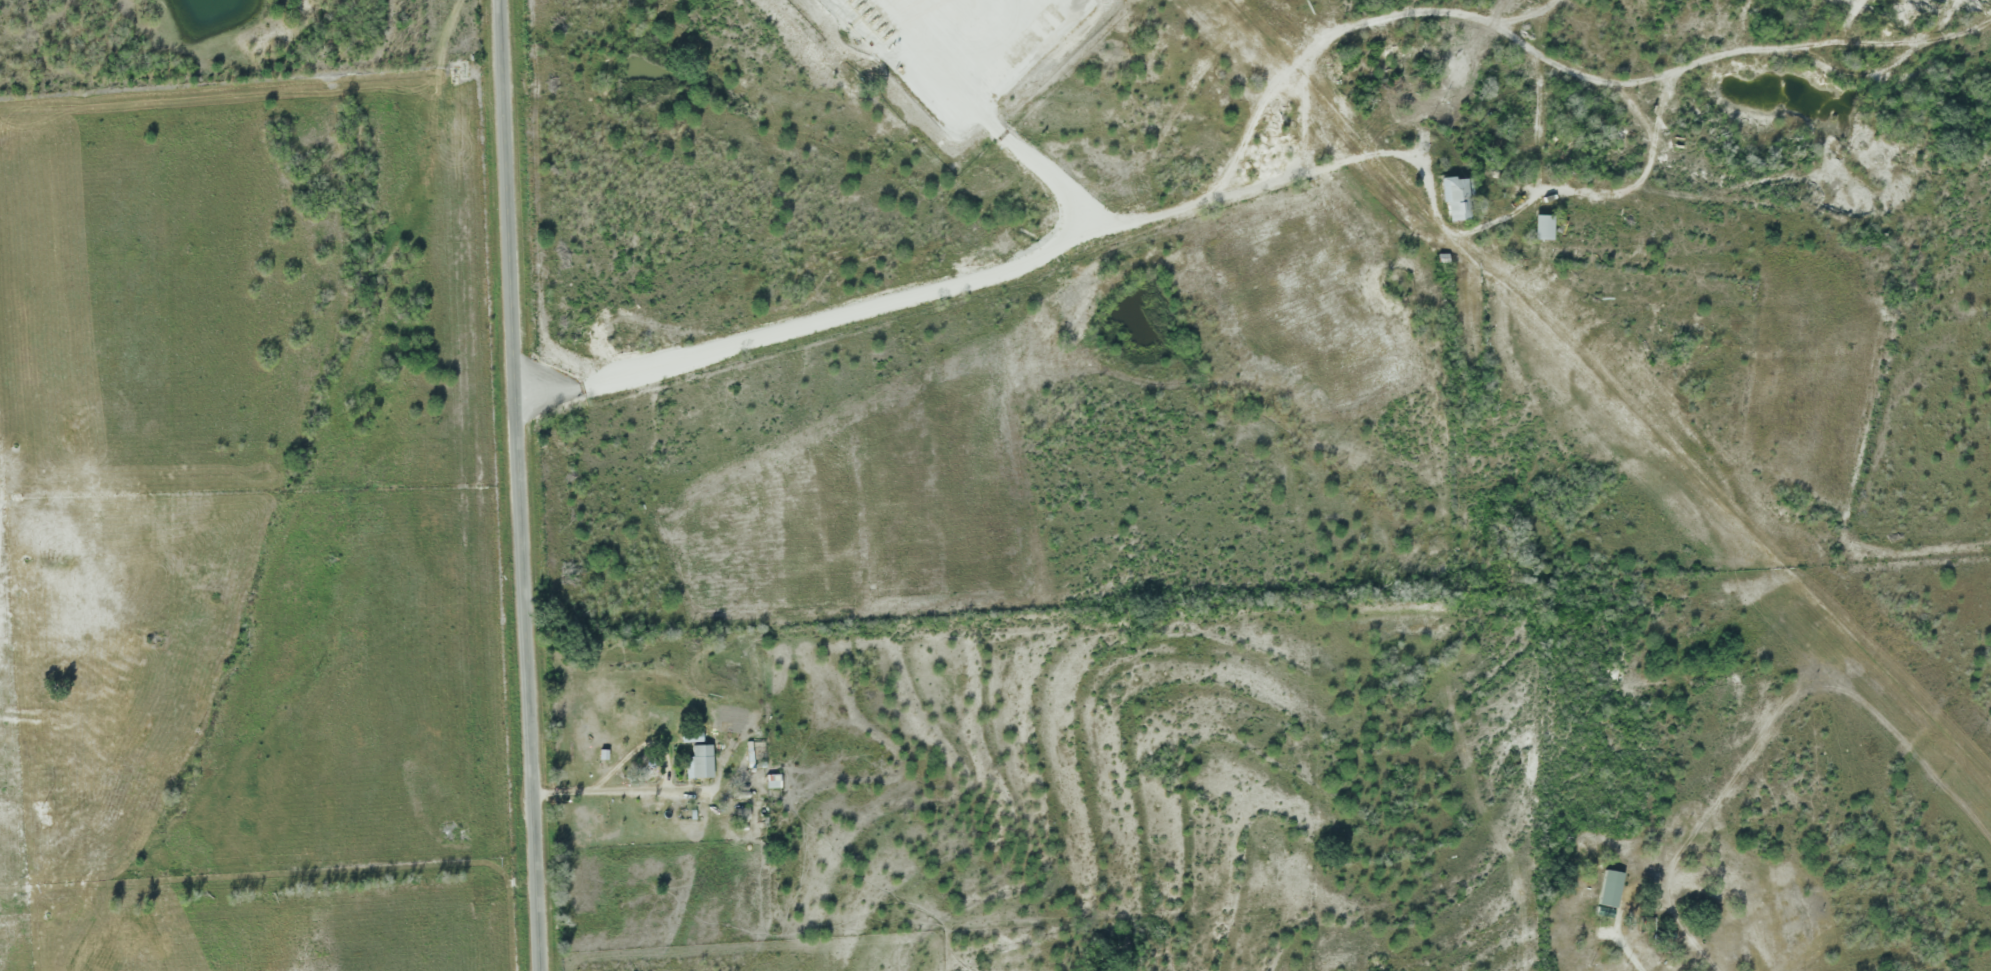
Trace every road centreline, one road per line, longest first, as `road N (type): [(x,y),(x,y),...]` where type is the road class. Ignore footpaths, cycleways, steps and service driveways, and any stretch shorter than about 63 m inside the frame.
road 1 (residential): [(538,970),(513,397),(508,0)]

